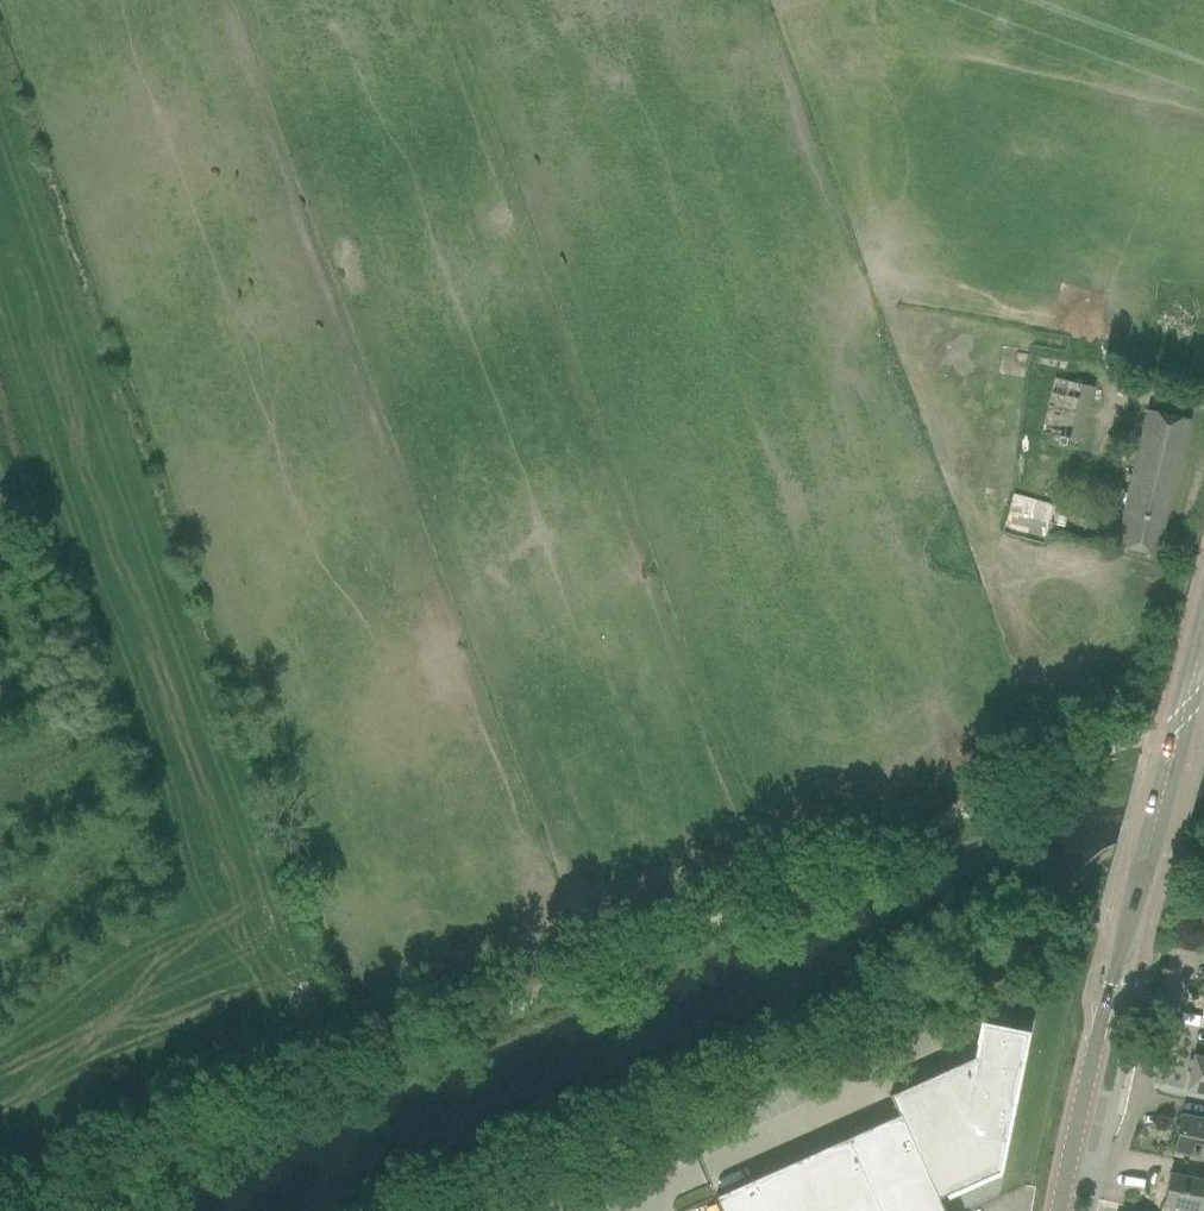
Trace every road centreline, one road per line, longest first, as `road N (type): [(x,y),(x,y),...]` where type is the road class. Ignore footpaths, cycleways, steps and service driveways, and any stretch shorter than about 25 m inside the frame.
road 1 (residential): [(1062,1210),(1143,861)]

